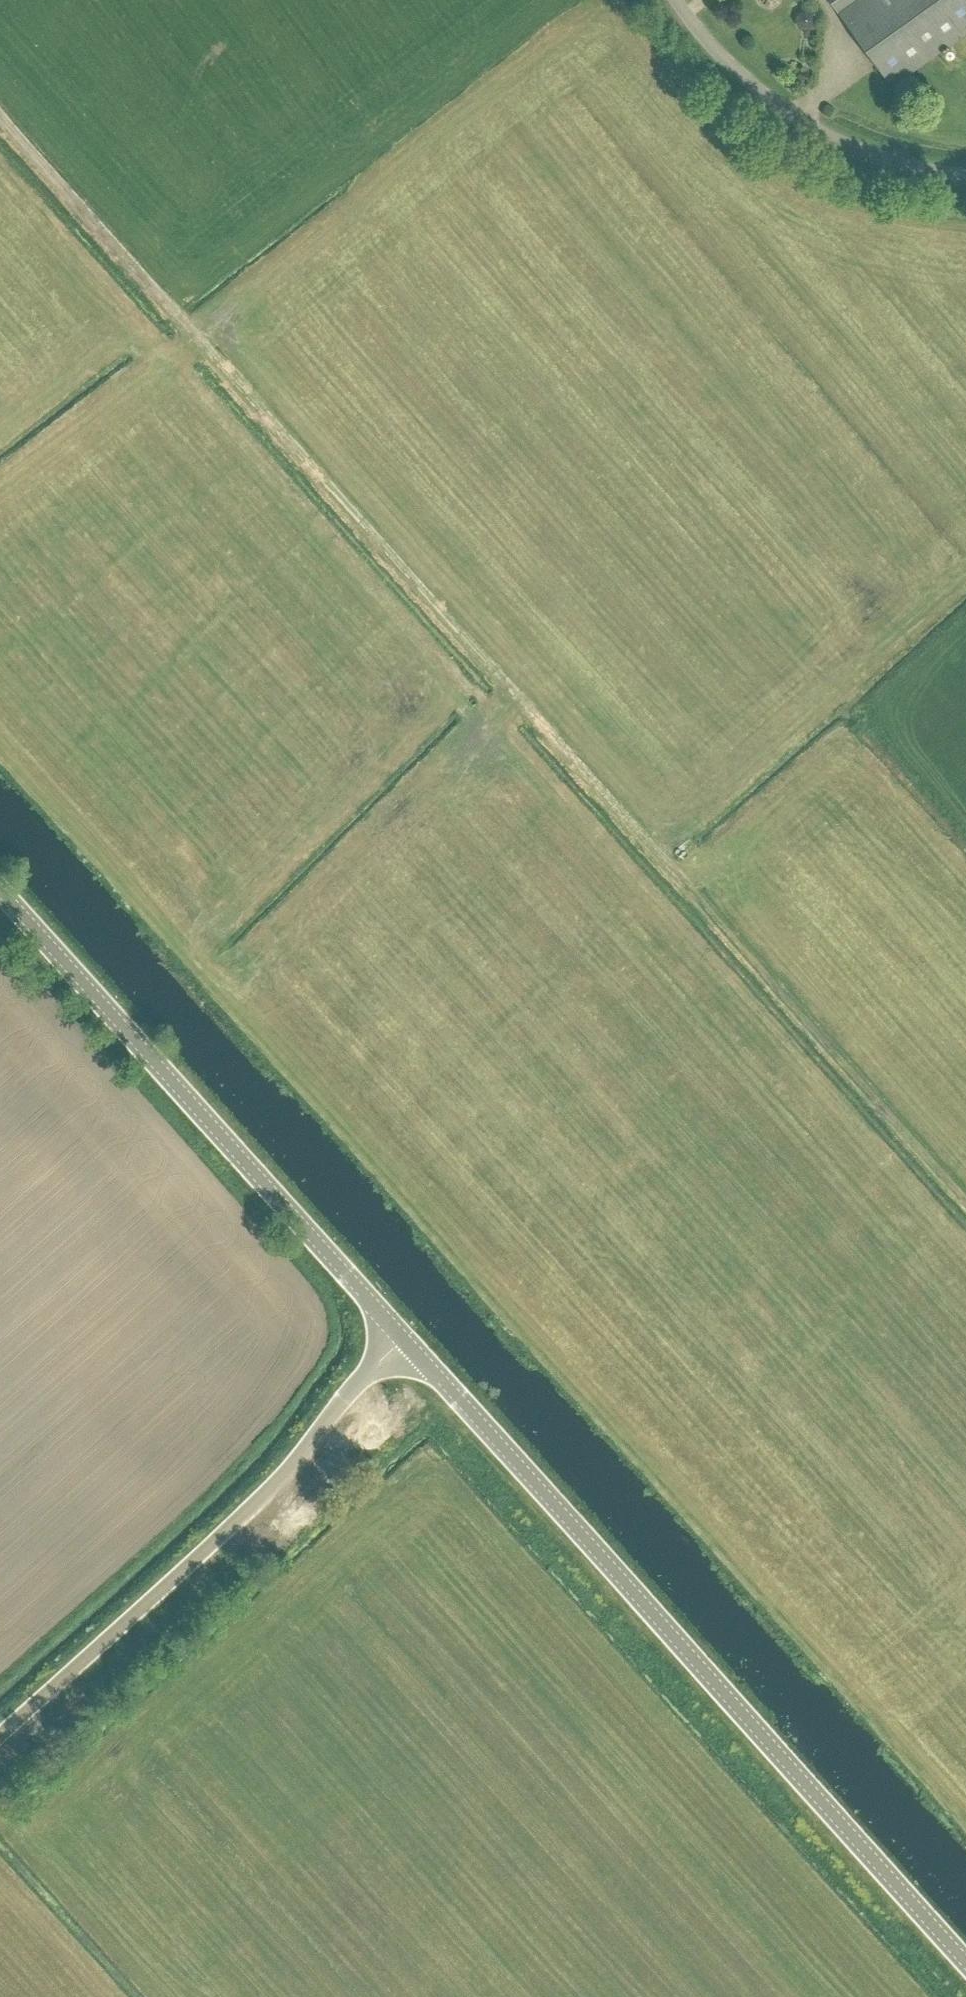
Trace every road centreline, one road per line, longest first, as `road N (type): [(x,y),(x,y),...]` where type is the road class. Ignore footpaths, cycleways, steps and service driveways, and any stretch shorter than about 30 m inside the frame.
road 1 (tertiary): [(965,1960),(403,1336)]
road 2 (tertiary): [(403,1336),(0,890)]
road 3 (unclassified): [(0,1732),(260,1497),(403,1336)]
road 4 (unclassified): [(965,173),(905,163),(816,127),(713,49),(675,0)]

